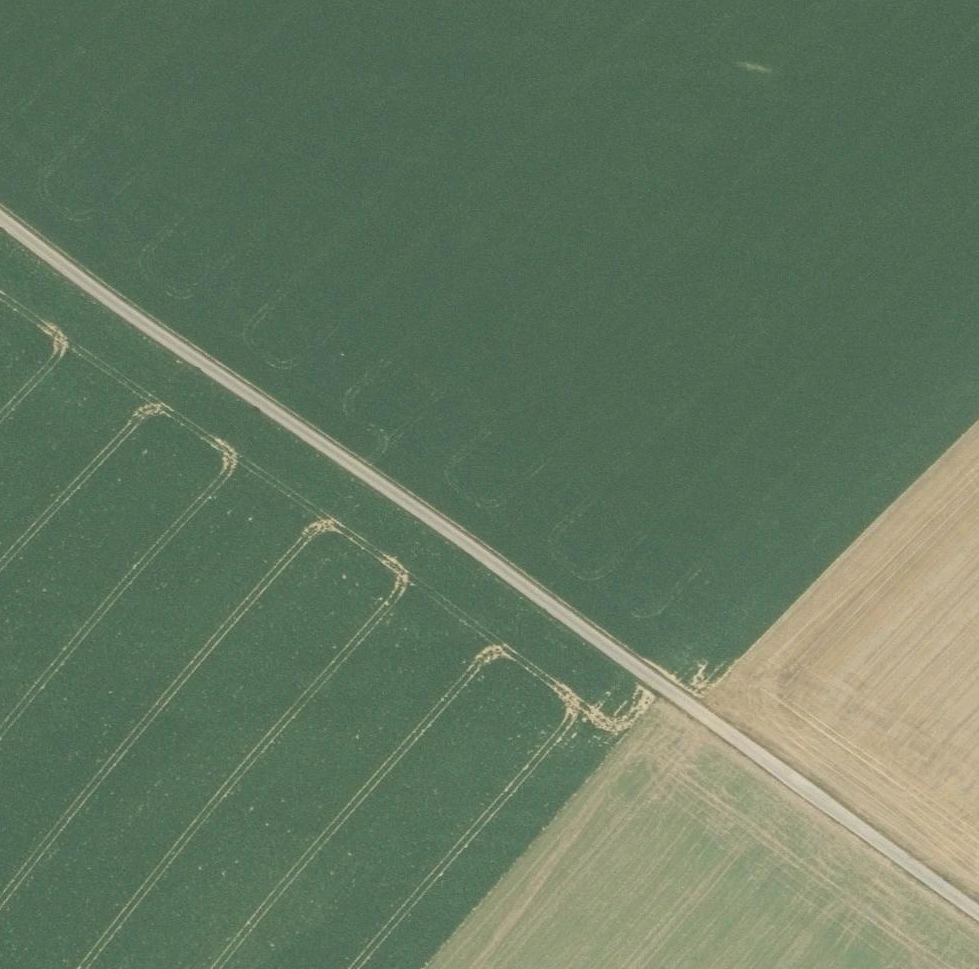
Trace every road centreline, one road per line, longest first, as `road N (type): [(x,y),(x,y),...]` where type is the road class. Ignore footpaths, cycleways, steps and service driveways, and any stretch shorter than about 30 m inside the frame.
road 1 (track): [(0,274),(873,968)]

